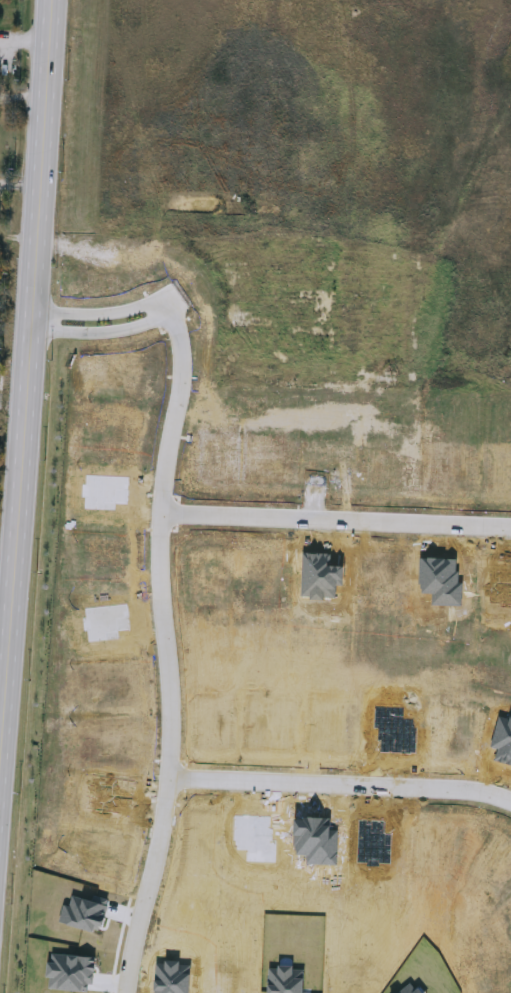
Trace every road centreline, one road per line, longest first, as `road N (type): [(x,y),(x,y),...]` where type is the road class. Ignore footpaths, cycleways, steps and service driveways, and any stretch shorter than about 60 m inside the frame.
road 1 (residential): [(125,992),(168,772),(161,559),(184,354),(176,315),(161,292)]
road 2 (tertiary): [(39,0),(26,325),(0,657)]
road 3 (residential): [(510,524),(163,508)]
road 4 (residential): [(510,797),(449,782),(168,772)]
road 5 (residential): [(26,325),(138,322),(186,297),(177,283),(114,308),(26,308)]

